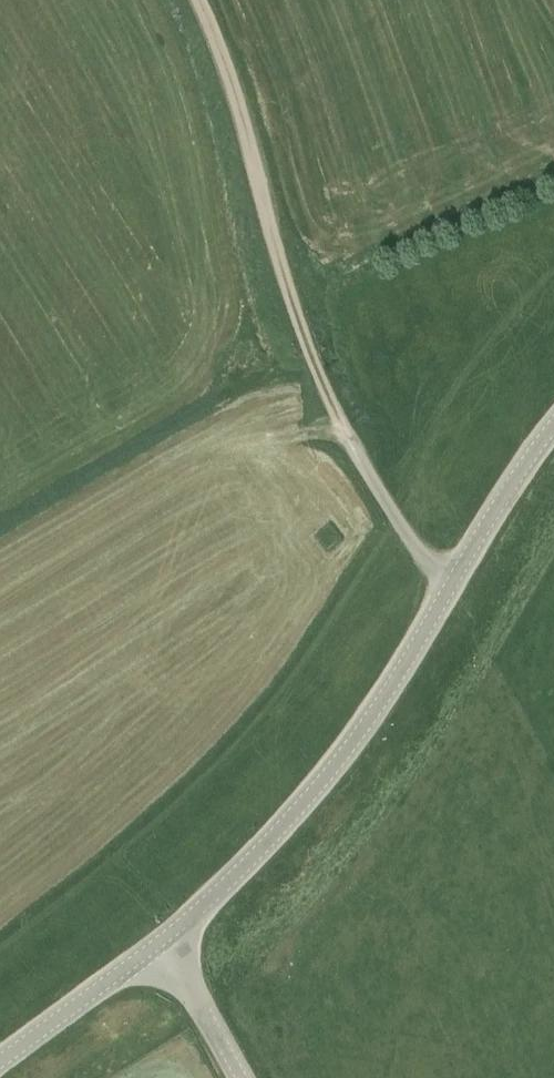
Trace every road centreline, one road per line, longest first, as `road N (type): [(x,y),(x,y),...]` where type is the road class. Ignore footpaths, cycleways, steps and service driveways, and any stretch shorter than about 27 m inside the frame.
road 1 (track): [(457,582),(412,541),(344,433),(308,350),(198,0)]
road 2 (tertiary): [(176,935),(340,766),(553,433)]
road 3 (tertiary): [(0,1067),(176,935)]
road 4 (unclassified): [(249,1077),(176,935)]

